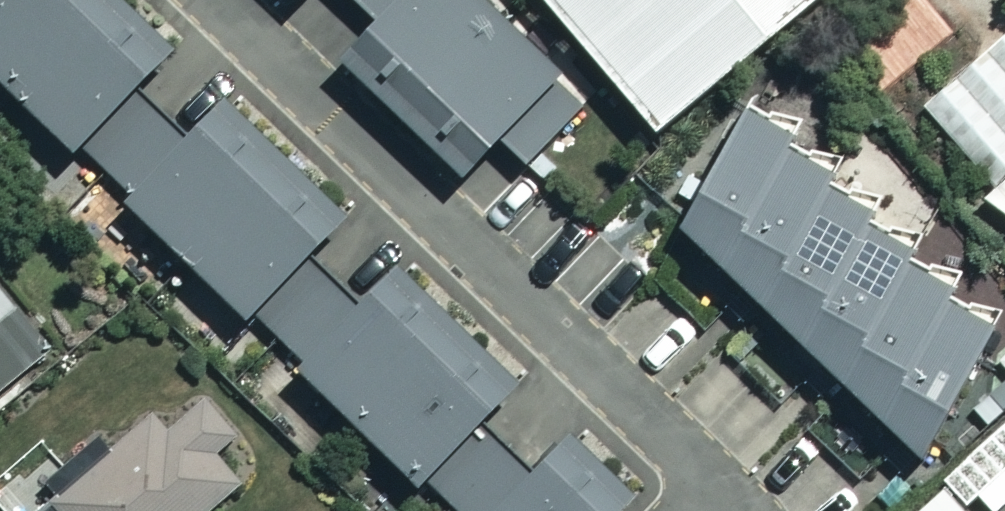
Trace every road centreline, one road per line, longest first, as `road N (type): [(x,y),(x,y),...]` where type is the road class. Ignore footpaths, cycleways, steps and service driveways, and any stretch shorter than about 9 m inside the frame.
road 1 (residential): [(217,0),(689,455),(714,510)]

